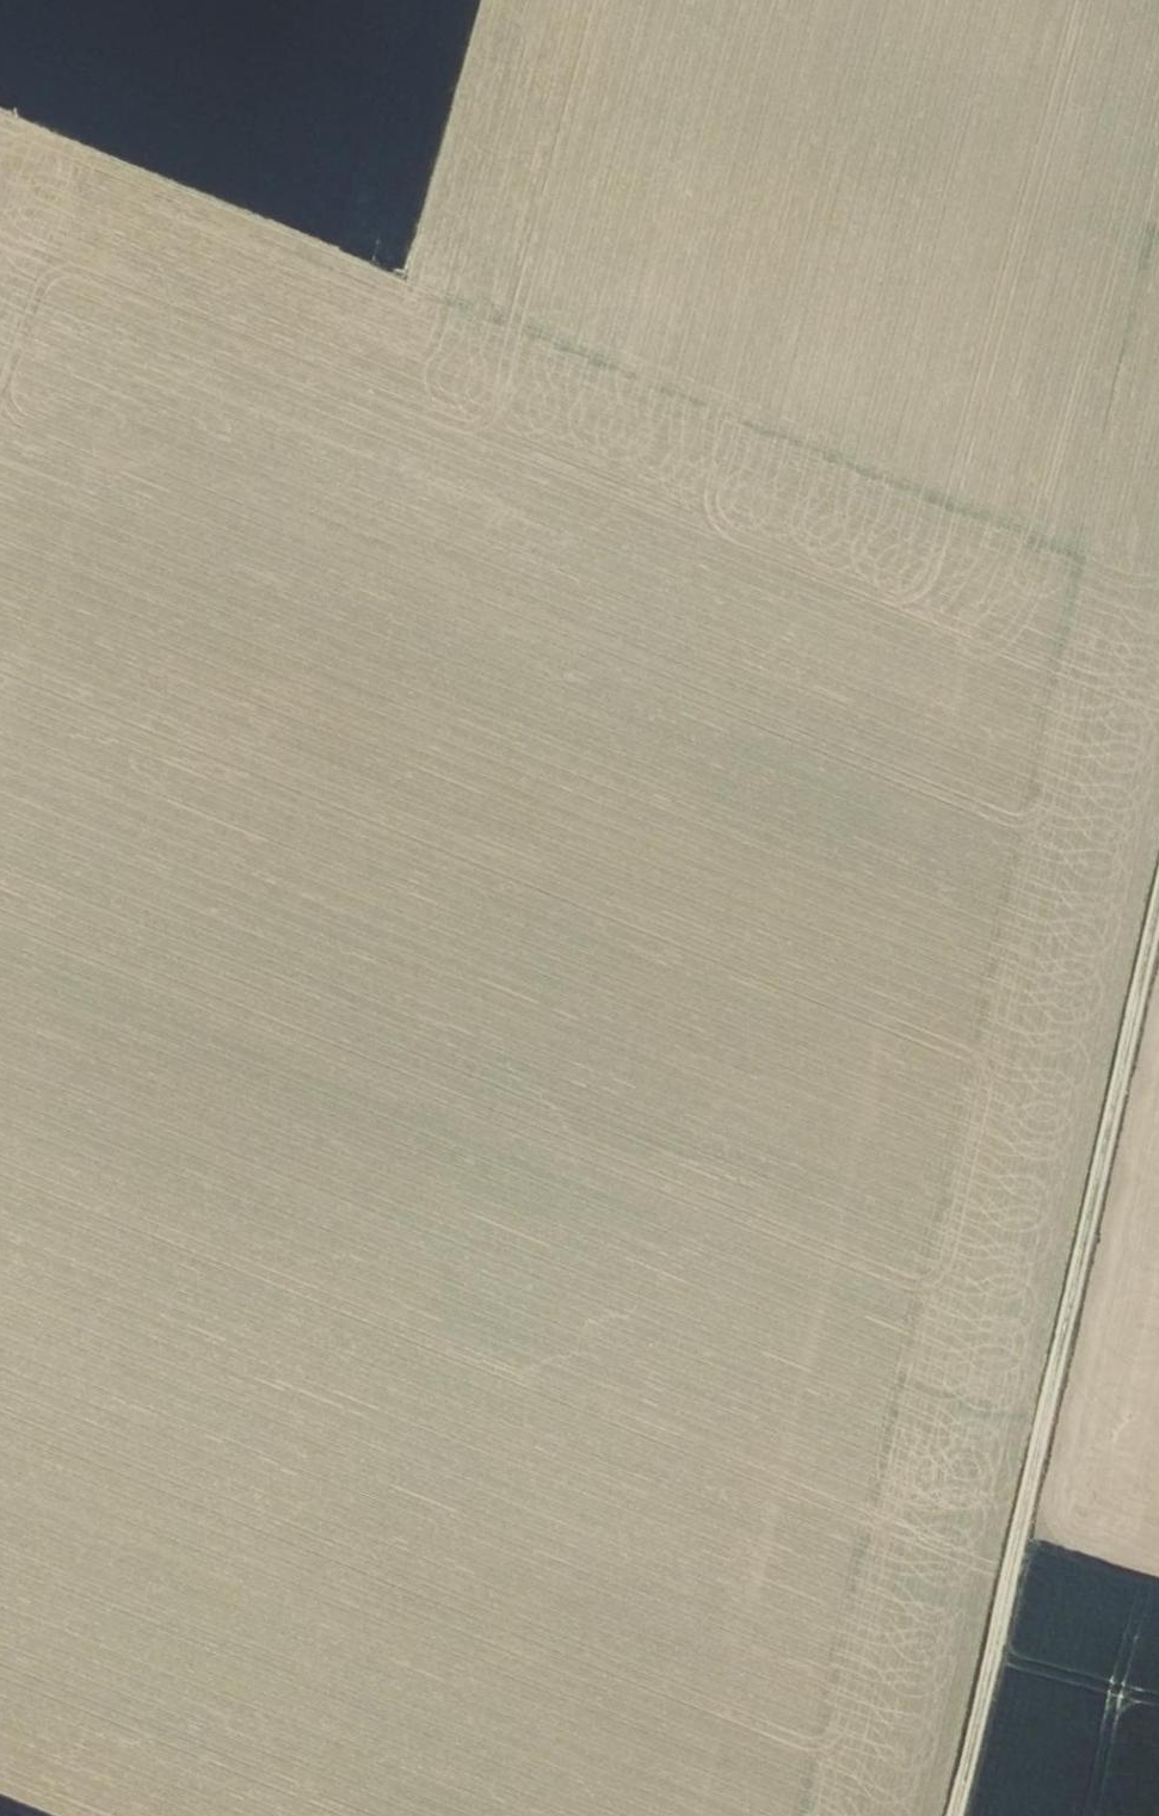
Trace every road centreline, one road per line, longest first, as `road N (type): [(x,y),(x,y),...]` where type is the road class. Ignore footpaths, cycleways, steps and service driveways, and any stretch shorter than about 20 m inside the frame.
road 1 (track): [(1158,911),(959,1815)]

